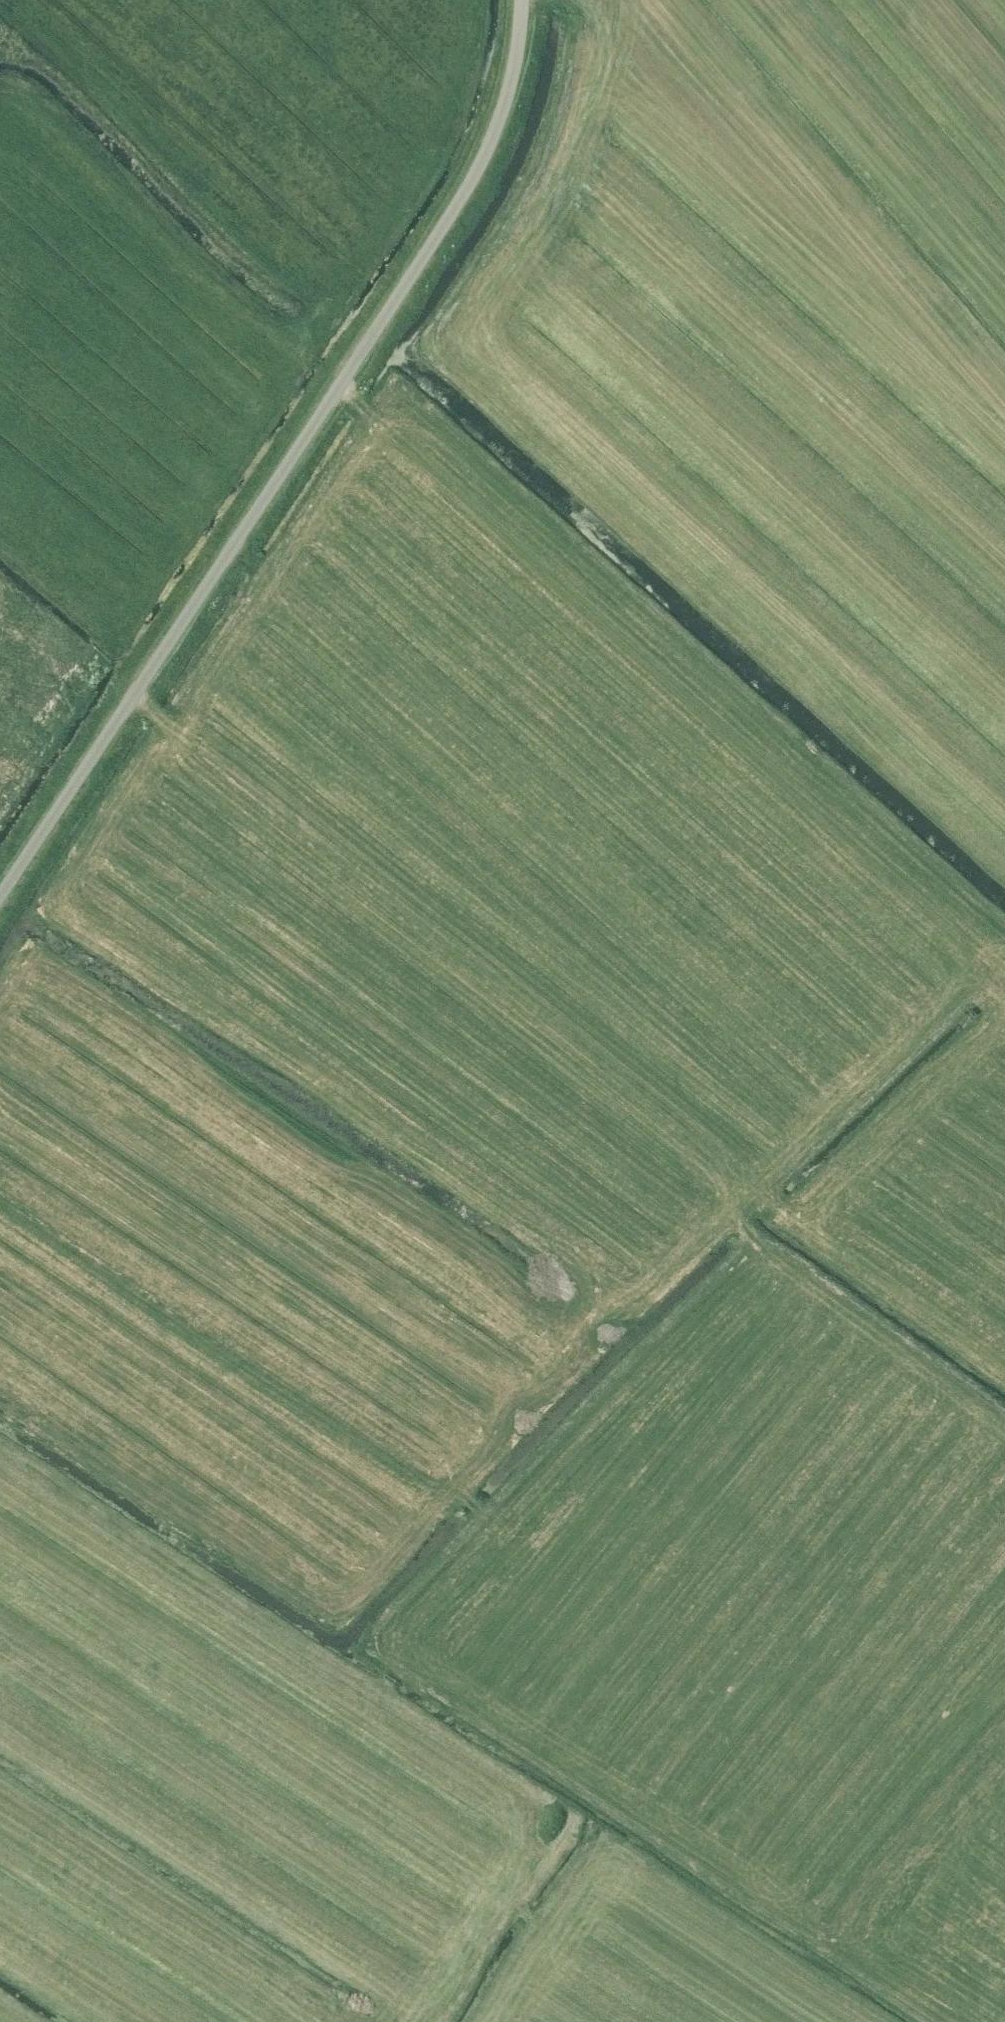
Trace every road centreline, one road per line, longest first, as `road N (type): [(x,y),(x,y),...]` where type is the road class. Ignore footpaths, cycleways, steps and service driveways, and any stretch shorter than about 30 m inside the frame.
road 1 (unclassified): [(521,0),(506,98),(472,179),(0,892)]

